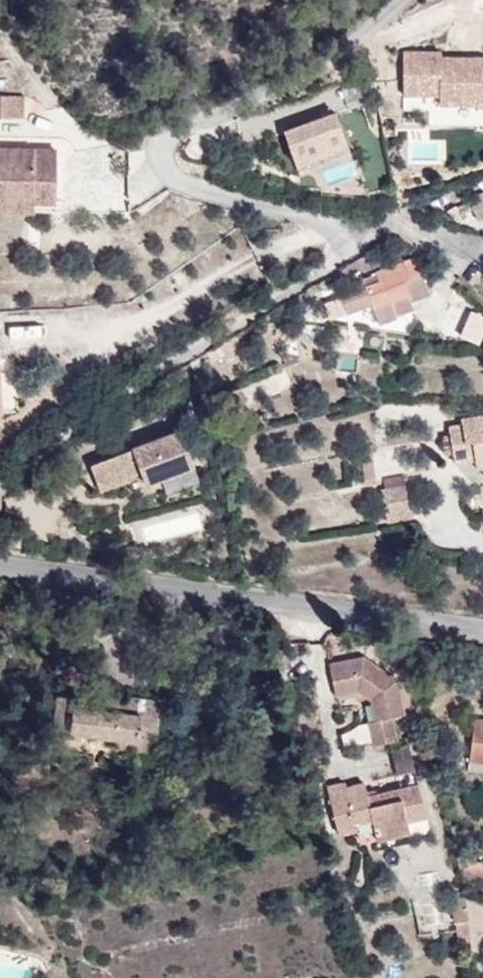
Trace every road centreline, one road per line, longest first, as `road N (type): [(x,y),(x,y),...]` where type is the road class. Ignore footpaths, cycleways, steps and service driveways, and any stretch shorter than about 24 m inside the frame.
road 1 (unclassified): [(335,240),(309,217),(171,176),(161,147),(189,122),(313,71),(400,0)]
road 2 (unclassified): [(482,632),(0,565)]
road 3 (unclassified): [(0,481),(118,391),(322,272),(332,263),(335,240)]
road 4 (unclassified): [(335,240),(393,226),(482,250)]

